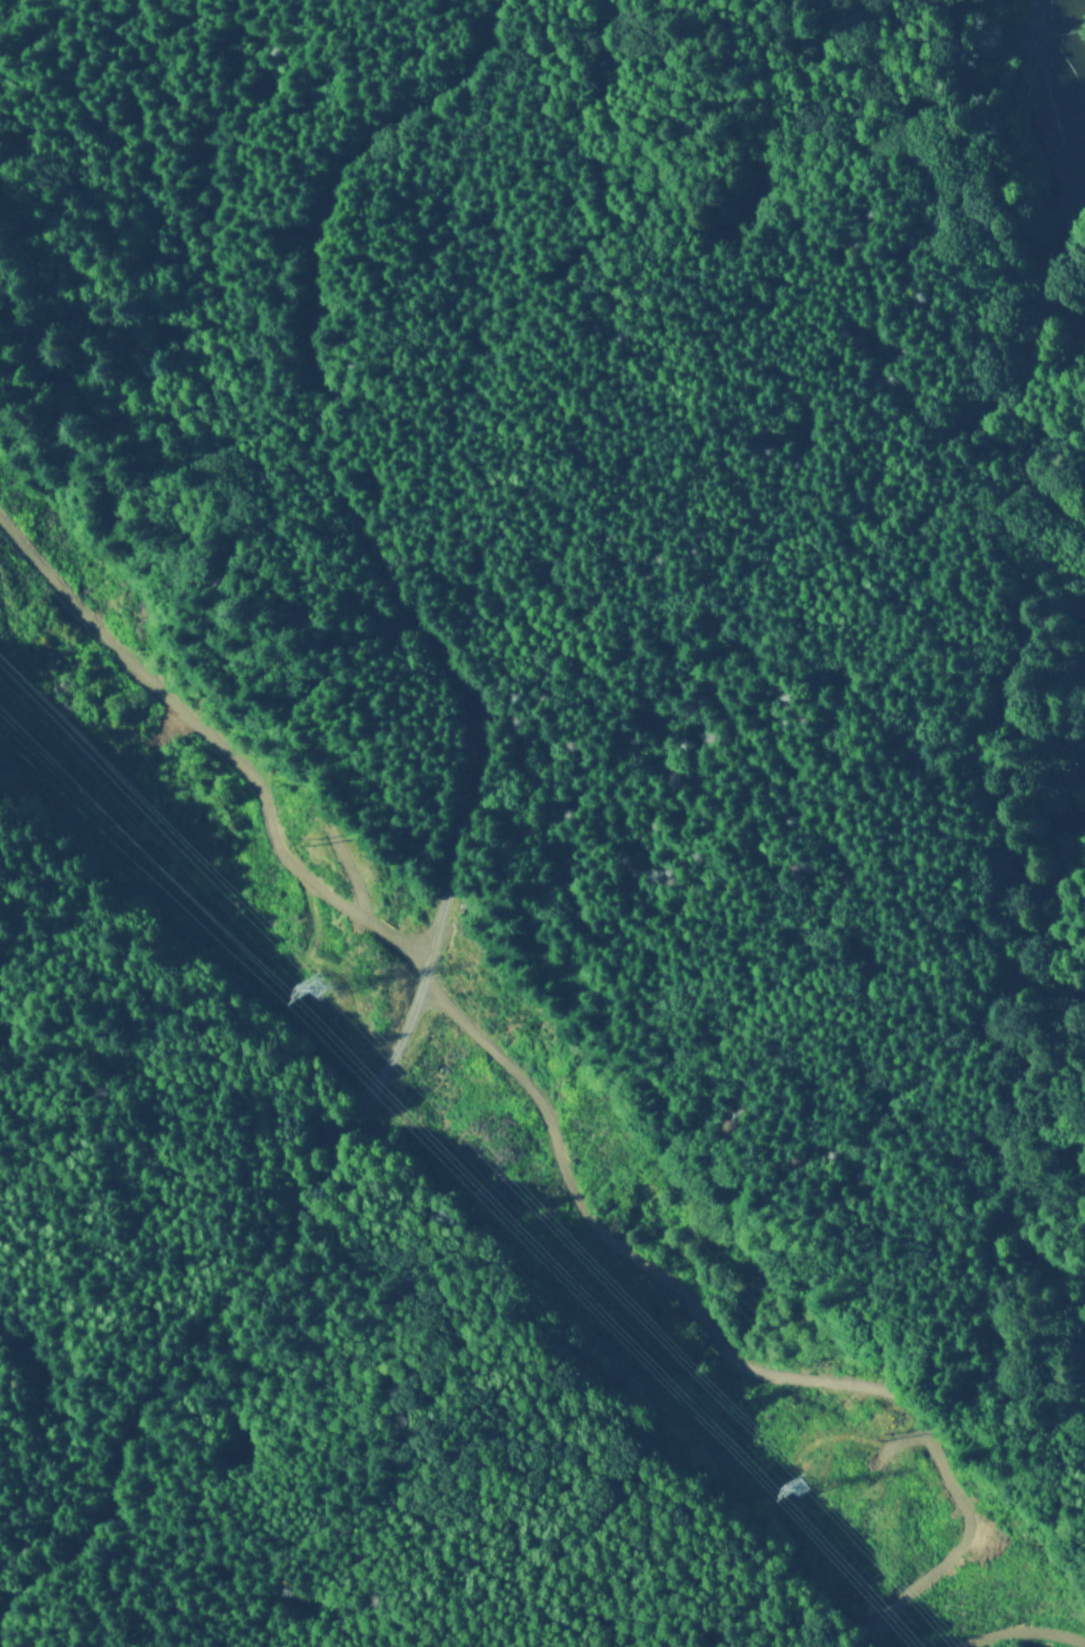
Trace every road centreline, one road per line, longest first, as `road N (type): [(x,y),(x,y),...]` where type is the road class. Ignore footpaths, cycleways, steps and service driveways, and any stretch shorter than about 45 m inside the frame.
road 1 (track): [(61,1622),(208,1444),(329,1243),(436,915),(458,823),(467,724),(397,635),(326,475),(313,312),(330,199),(391,120),(479,48),(498,0)]

